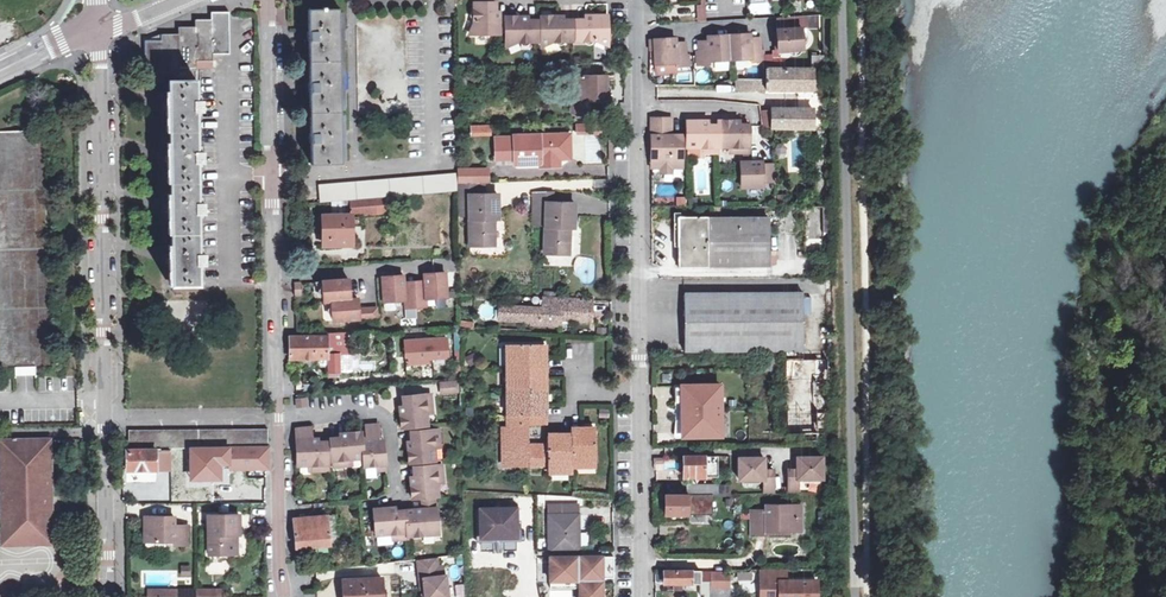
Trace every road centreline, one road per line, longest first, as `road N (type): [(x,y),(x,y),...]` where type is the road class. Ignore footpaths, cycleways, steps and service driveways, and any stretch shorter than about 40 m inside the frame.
road 1 (residential): [(639,596),(635,0)]
road 2 (residential): [(96,30),(109,596)]
road 3 (residential): [(280,418),(269,0)]
road 4 (residential): [(280,418),(382,414),(389,420),(396,495)]
road 5 (residential): [(285,596),(280,418)]

